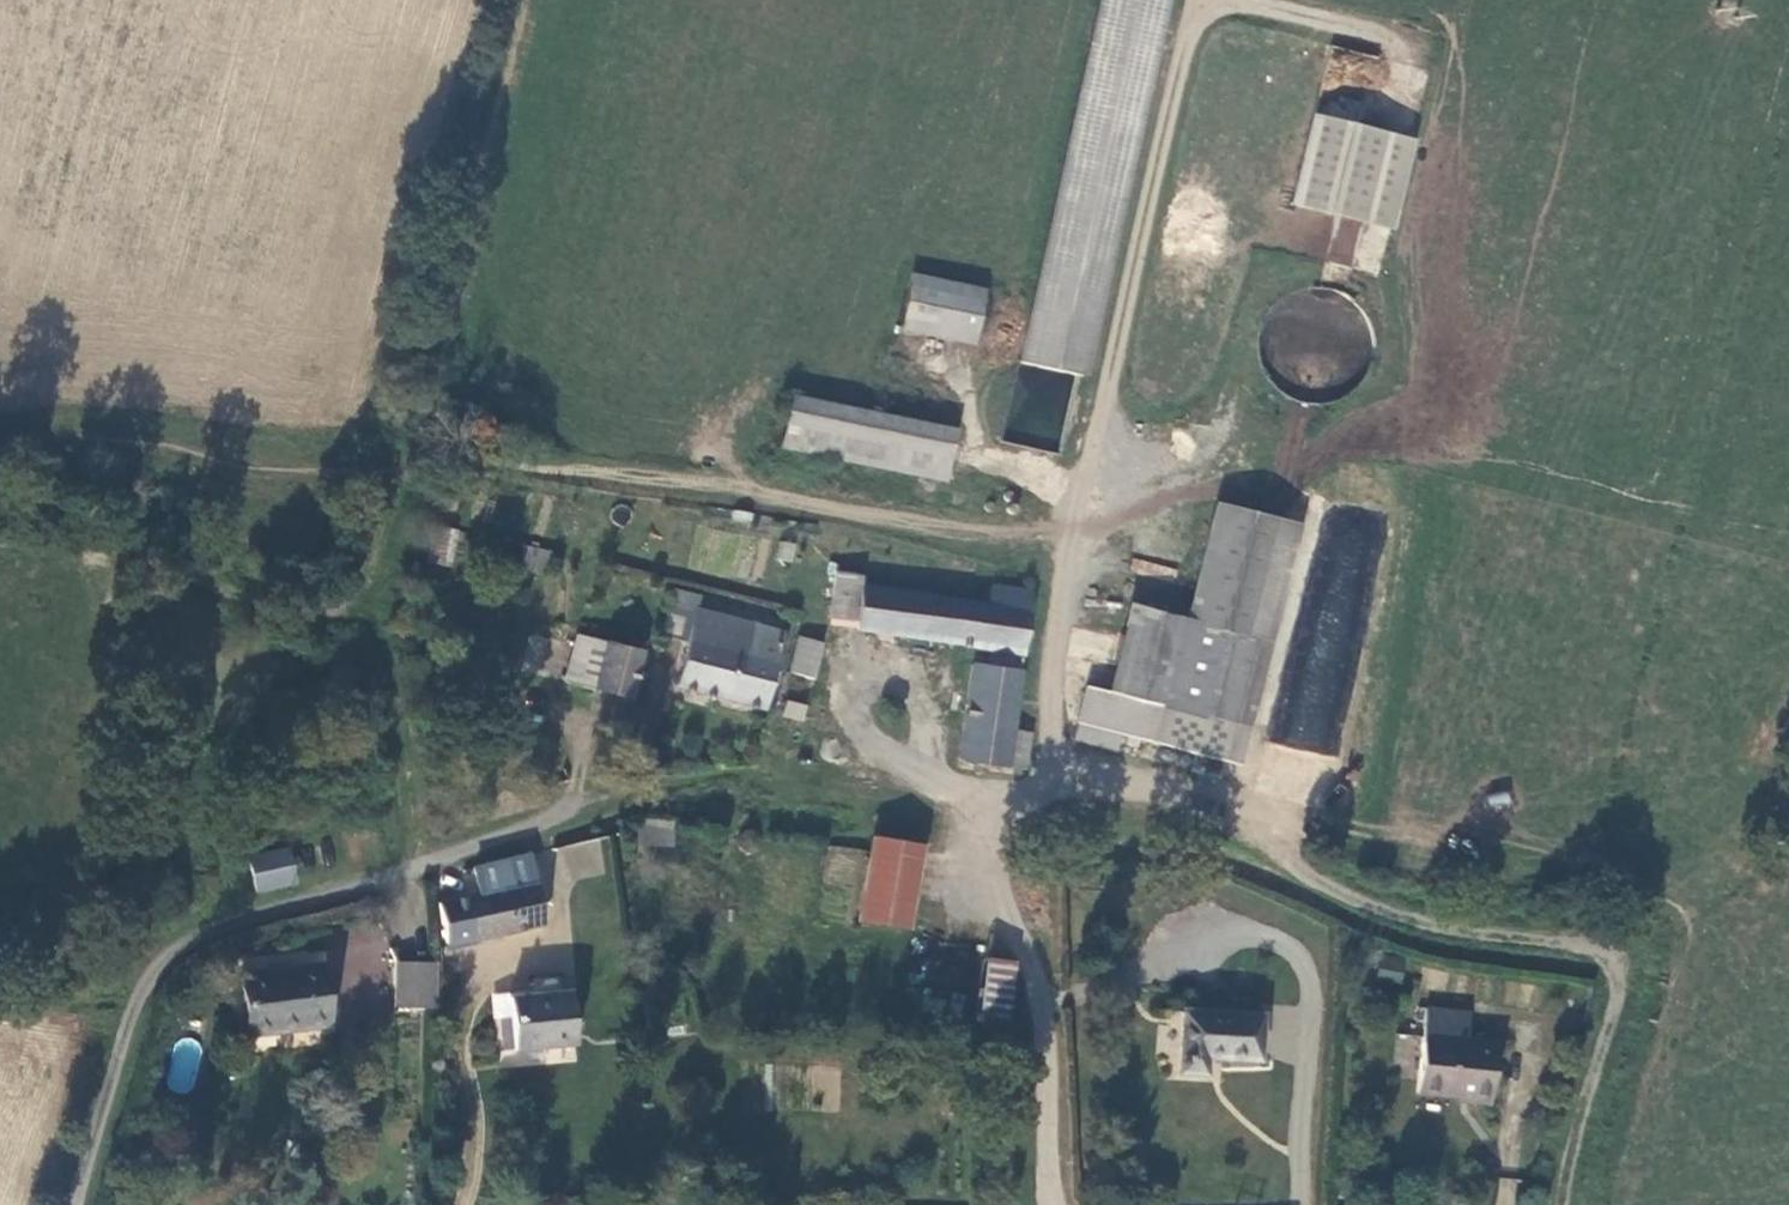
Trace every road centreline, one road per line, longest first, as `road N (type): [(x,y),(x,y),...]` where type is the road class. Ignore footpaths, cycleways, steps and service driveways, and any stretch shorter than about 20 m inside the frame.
road 1 (track): [(95,554),(317,614),(351,606),(370,590),(413,464),(482,458),(1038,536),(1069,533),(1171,492),(1312,495),(1341,480),(1405,393),(1418,354),(1411,246),(1455,33)]
road 2 (track): [(1053,769),(1169,792),(1232,819),(1337,892),(1404,920),(1619,953),(1561,1204)]
road 3 (track): [(1194,0),(1069,533),(1054,632),(1053,769)]
road 4 (track): [(566,811),(631,791),(745,775),(863,774)]
road 5 (track): [(1225,0),(1393,46),(1399,74),(1390,118)]

